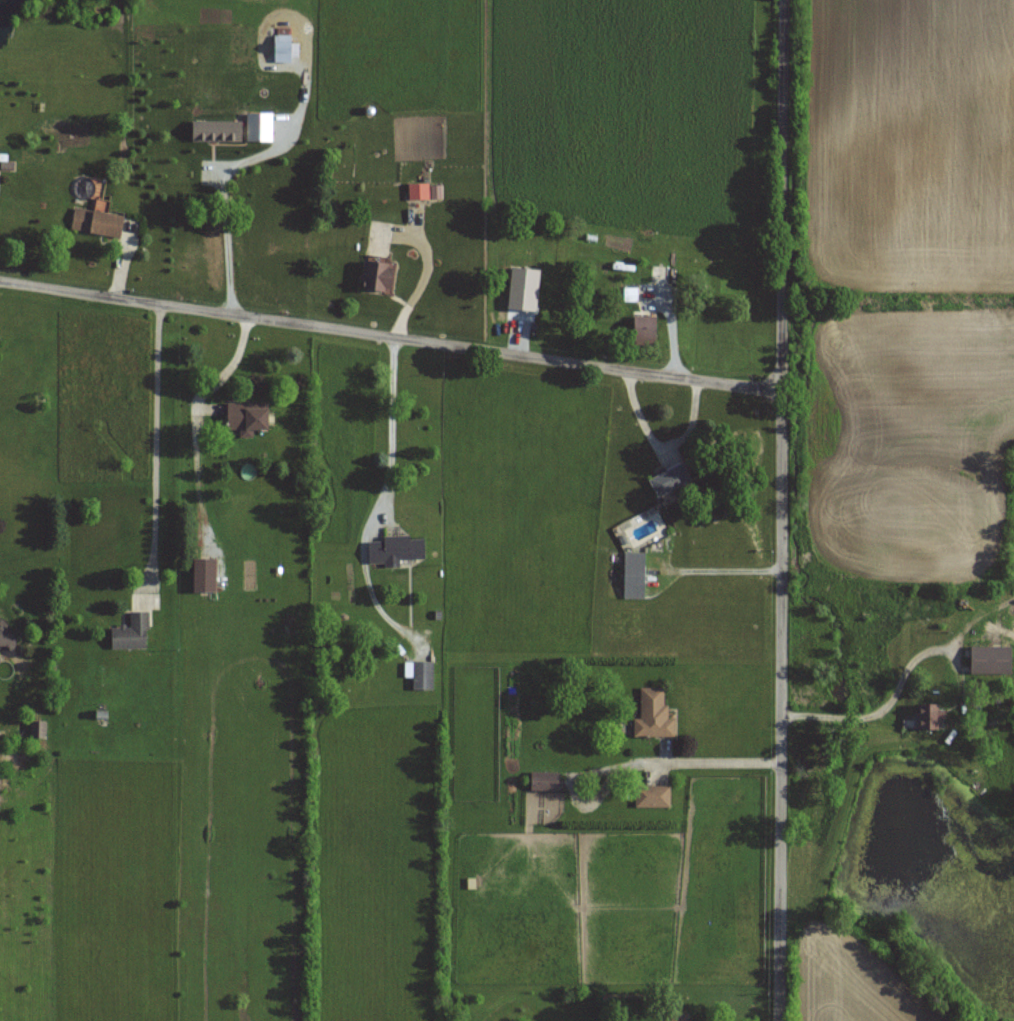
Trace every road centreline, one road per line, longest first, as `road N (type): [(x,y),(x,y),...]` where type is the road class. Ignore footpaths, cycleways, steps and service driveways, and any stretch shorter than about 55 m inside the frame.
road 1 (residential): [(785,0),(783,1020)]
road 2 (residential): [(0,281),(782,390)]

